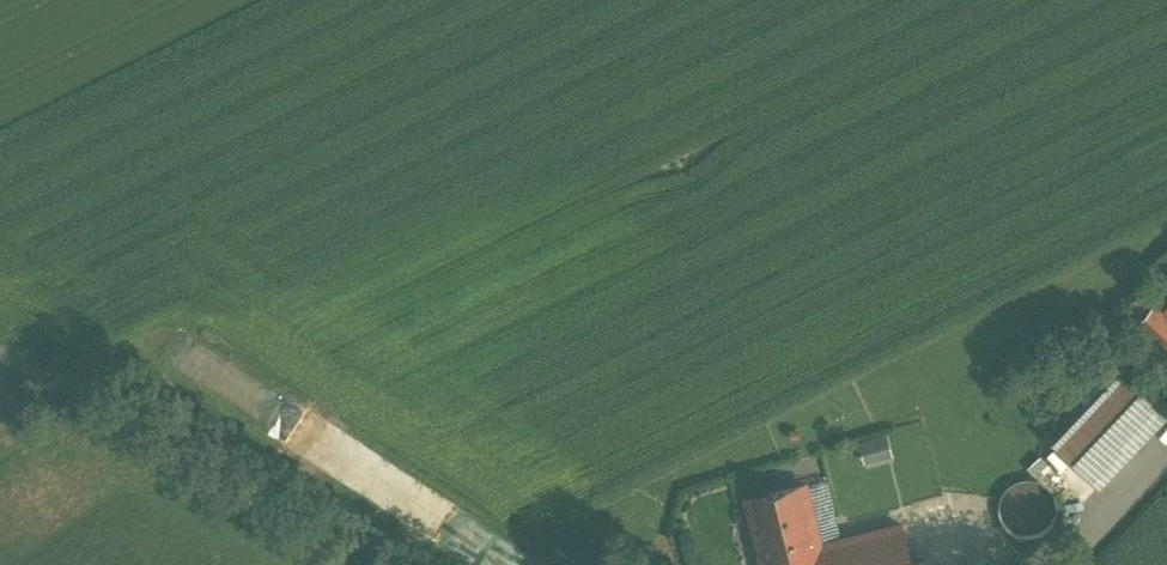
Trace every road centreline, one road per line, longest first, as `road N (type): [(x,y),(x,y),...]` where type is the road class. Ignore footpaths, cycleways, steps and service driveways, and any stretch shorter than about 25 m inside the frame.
road 1 (unclassified): [(0,362),(339,564)]

